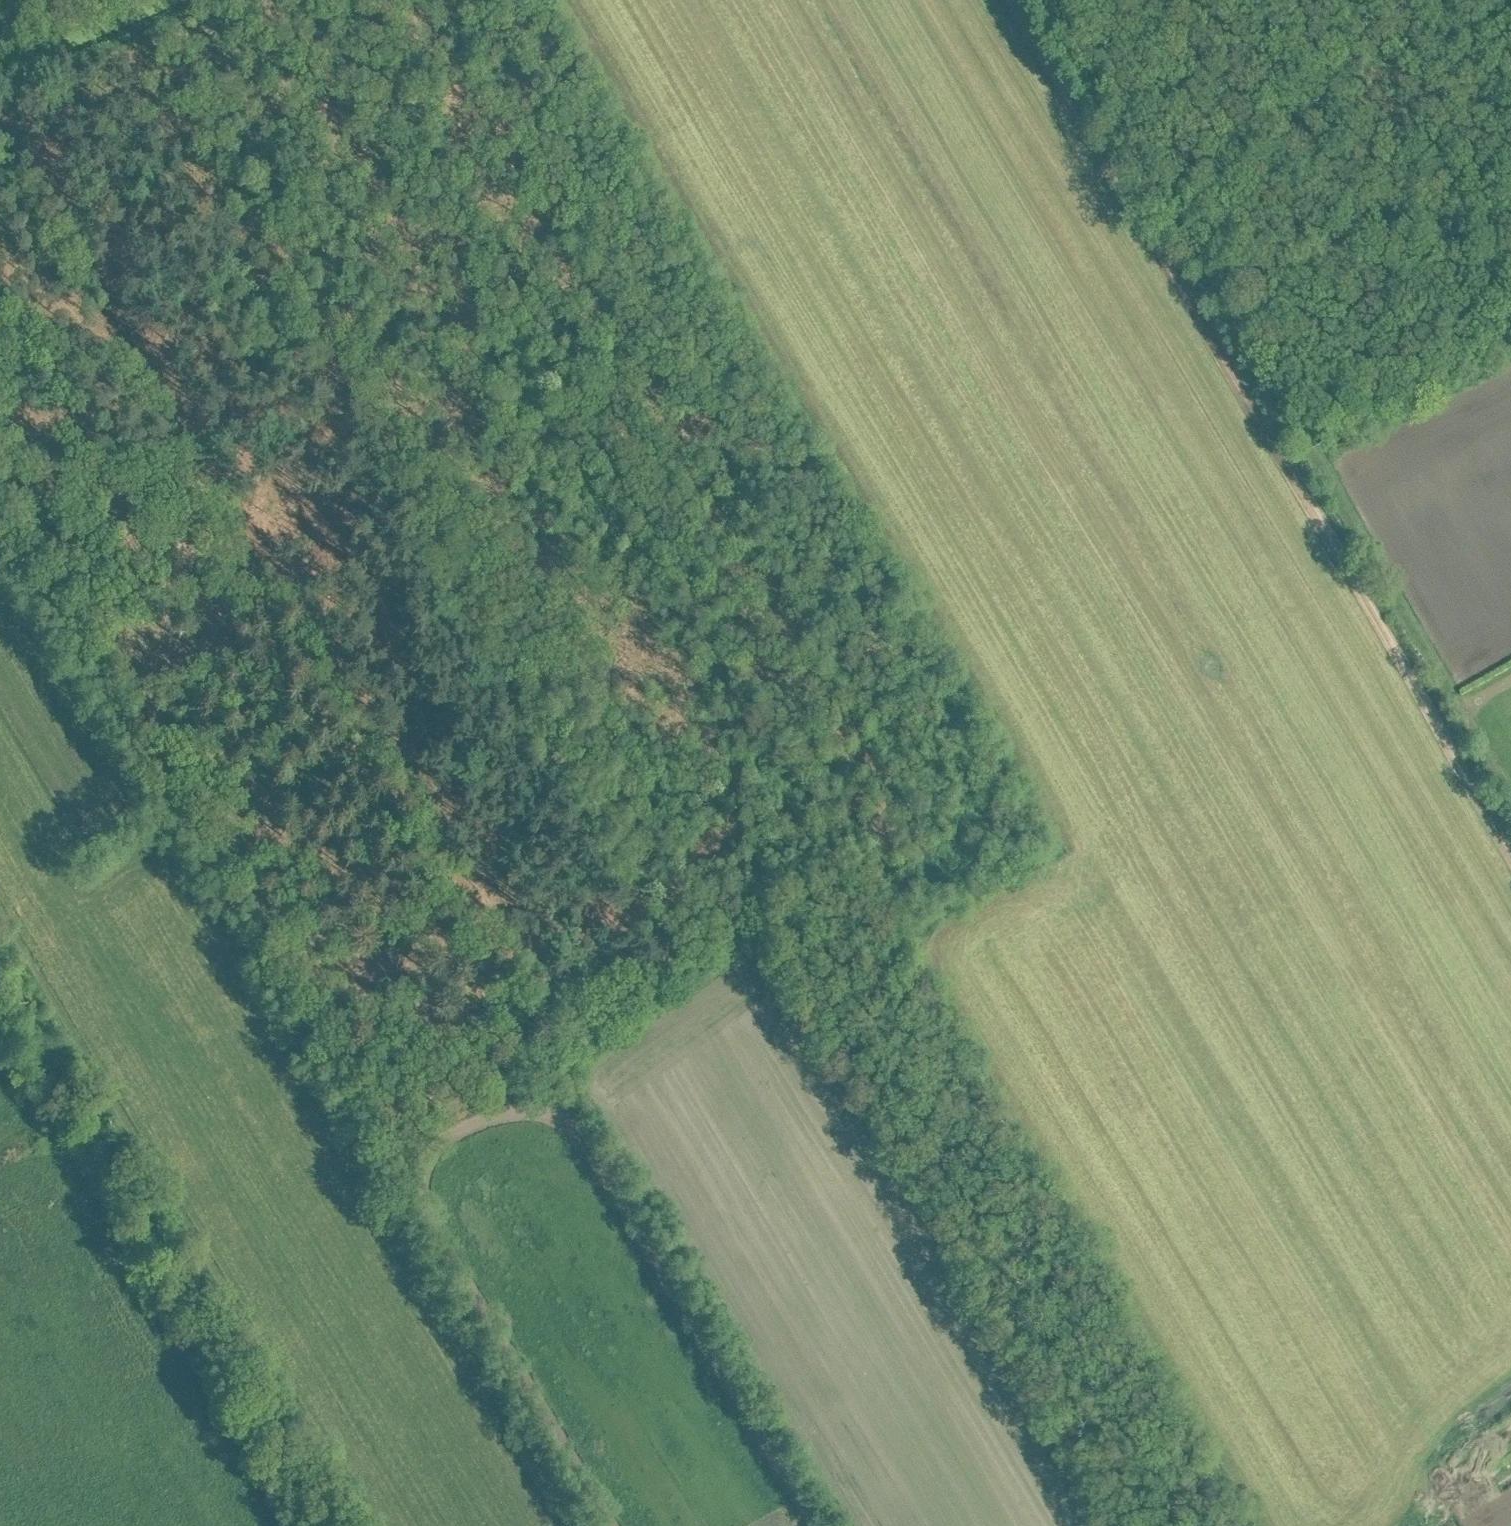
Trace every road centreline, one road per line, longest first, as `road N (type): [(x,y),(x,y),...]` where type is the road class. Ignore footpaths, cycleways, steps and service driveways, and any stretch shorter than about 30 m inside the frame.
road 1 (track): [(997,0),(1510,854)]
road 2 (track): [(1510,798),(1463,719),(1468,703),(1510,679)]

